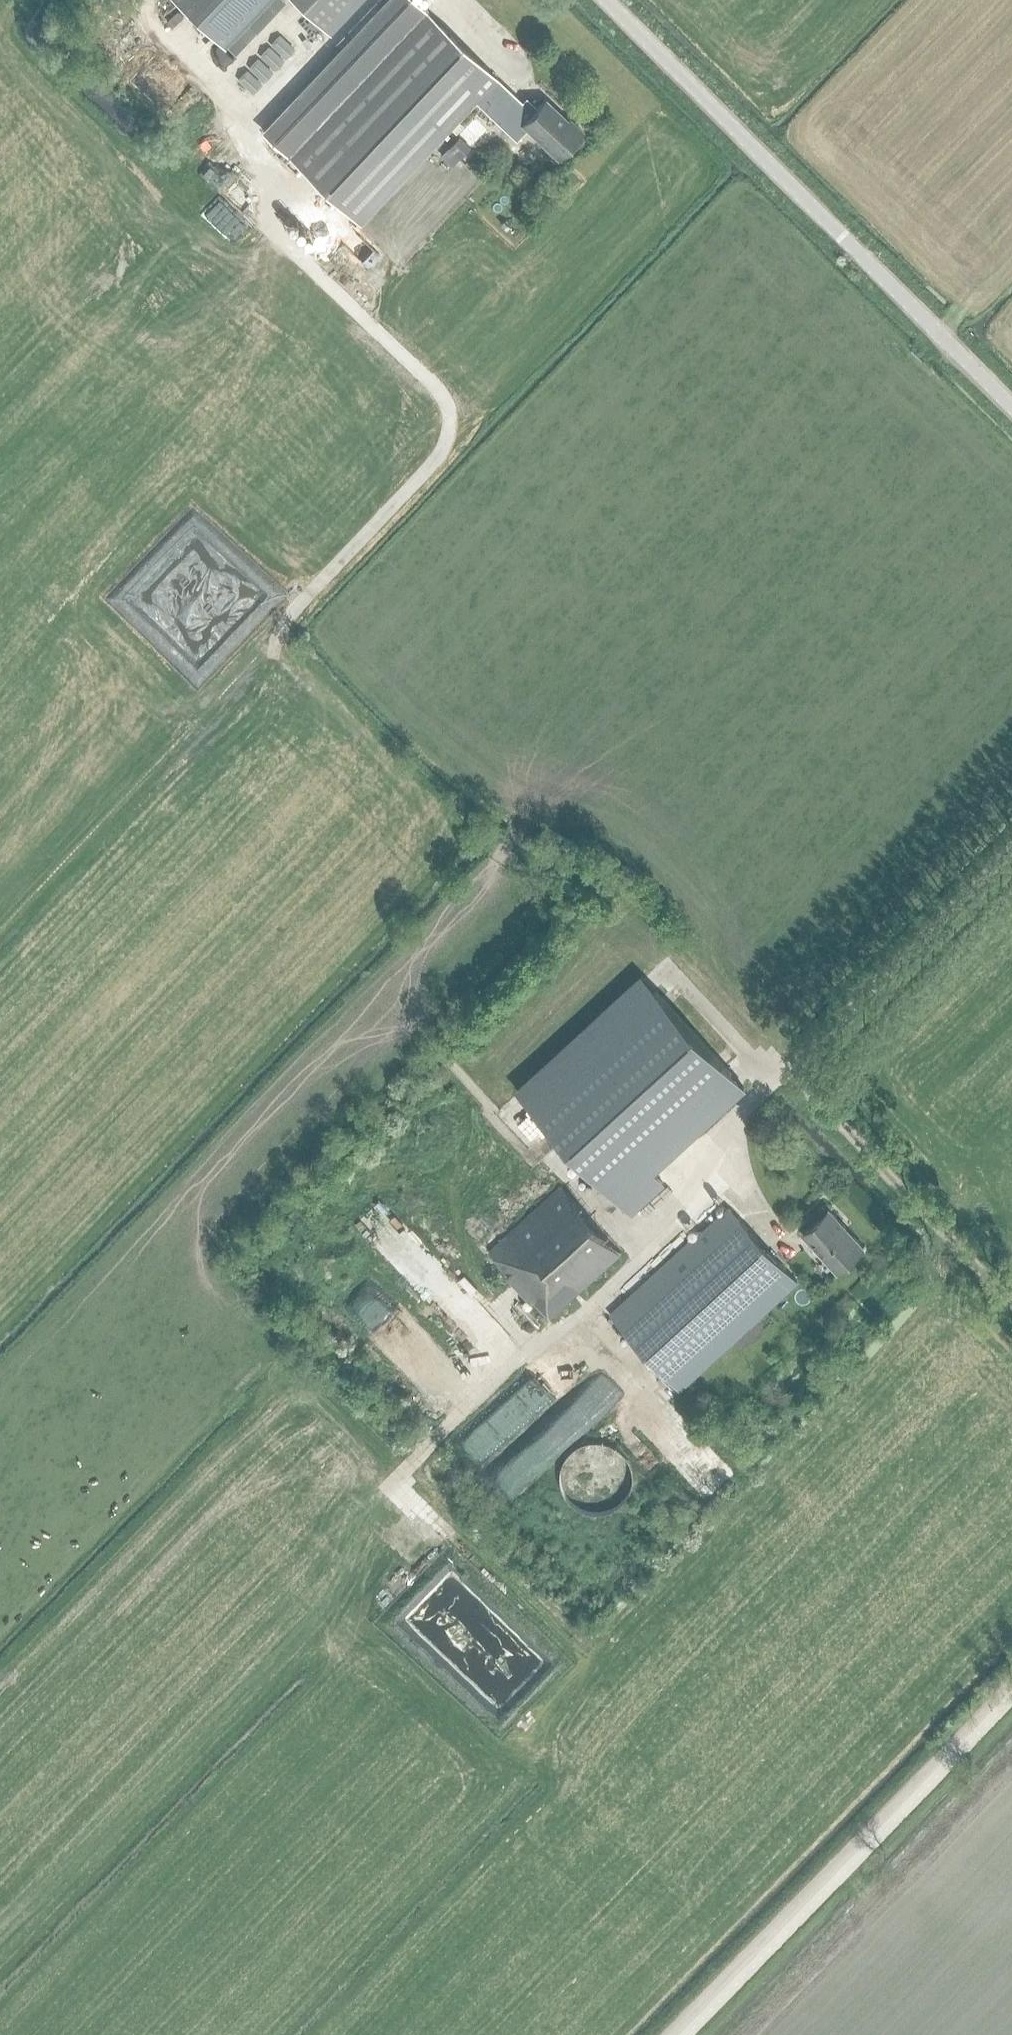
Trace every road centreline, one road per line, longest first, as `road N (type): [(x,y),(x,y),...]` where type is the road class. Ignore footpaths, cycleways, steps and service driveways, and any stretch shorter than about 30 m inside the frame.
road 1 (tertiary): [(1011,407),(606,0)]
road 2 (track): [(671,2034),(1011,1683)]

